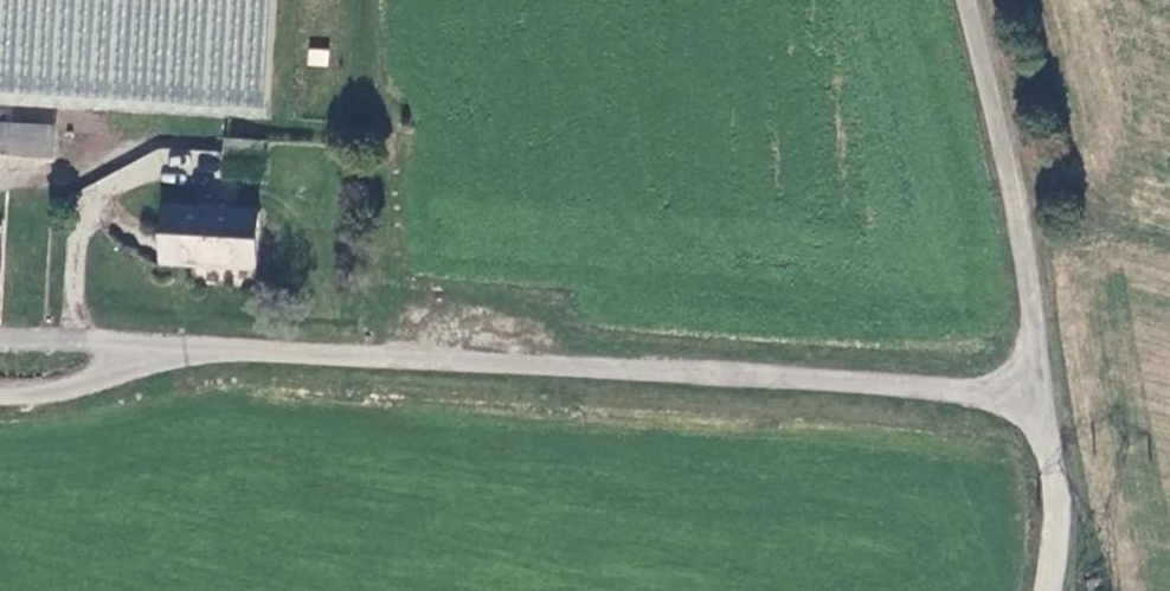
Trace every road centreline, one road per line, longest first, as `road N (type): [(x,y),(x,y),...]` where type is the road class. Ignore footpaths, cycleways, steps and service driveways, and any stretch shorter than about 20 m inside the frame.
road 1 (unclassified): [(1040,397),(0,337)]
road 2 (unclassified): [(969,0),(1030,283),(1040,397)]
road 3 (unclassified): [(1040,397),(1053,475),(1046,590)]

